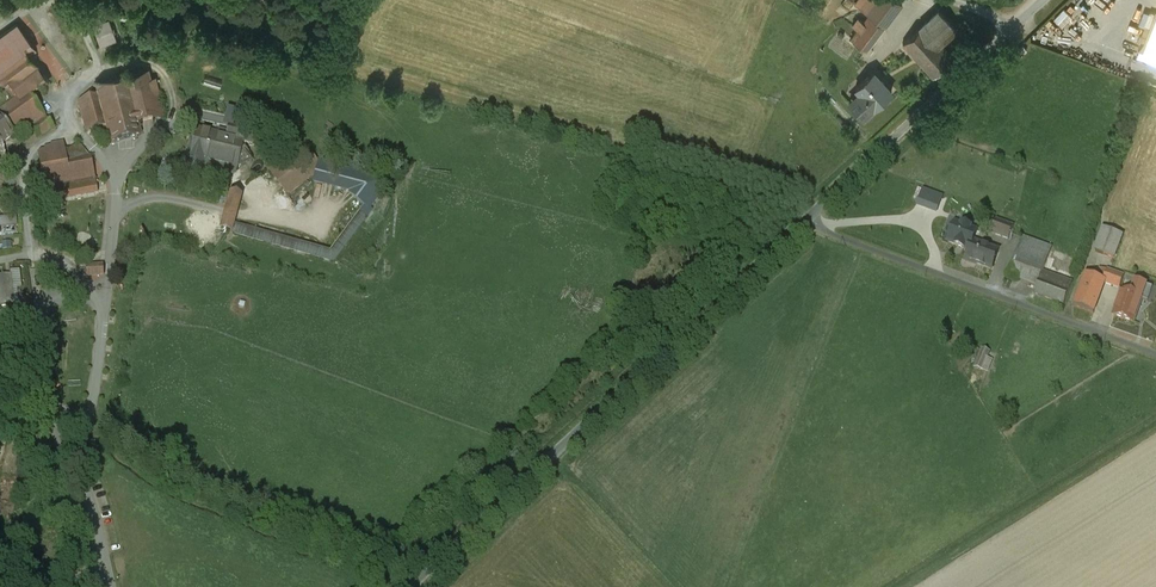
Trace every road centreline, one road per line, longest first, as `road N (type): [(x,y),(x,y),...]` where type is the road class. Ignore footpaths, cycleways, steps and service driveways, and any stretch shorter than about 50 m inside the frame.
road 1 (unclassified): [(411,586),(805,220)]
road 2 (unclassified): [(1155,354),(805,220)]
road 3 (unclassified): [(805,220),(1043,0)]

